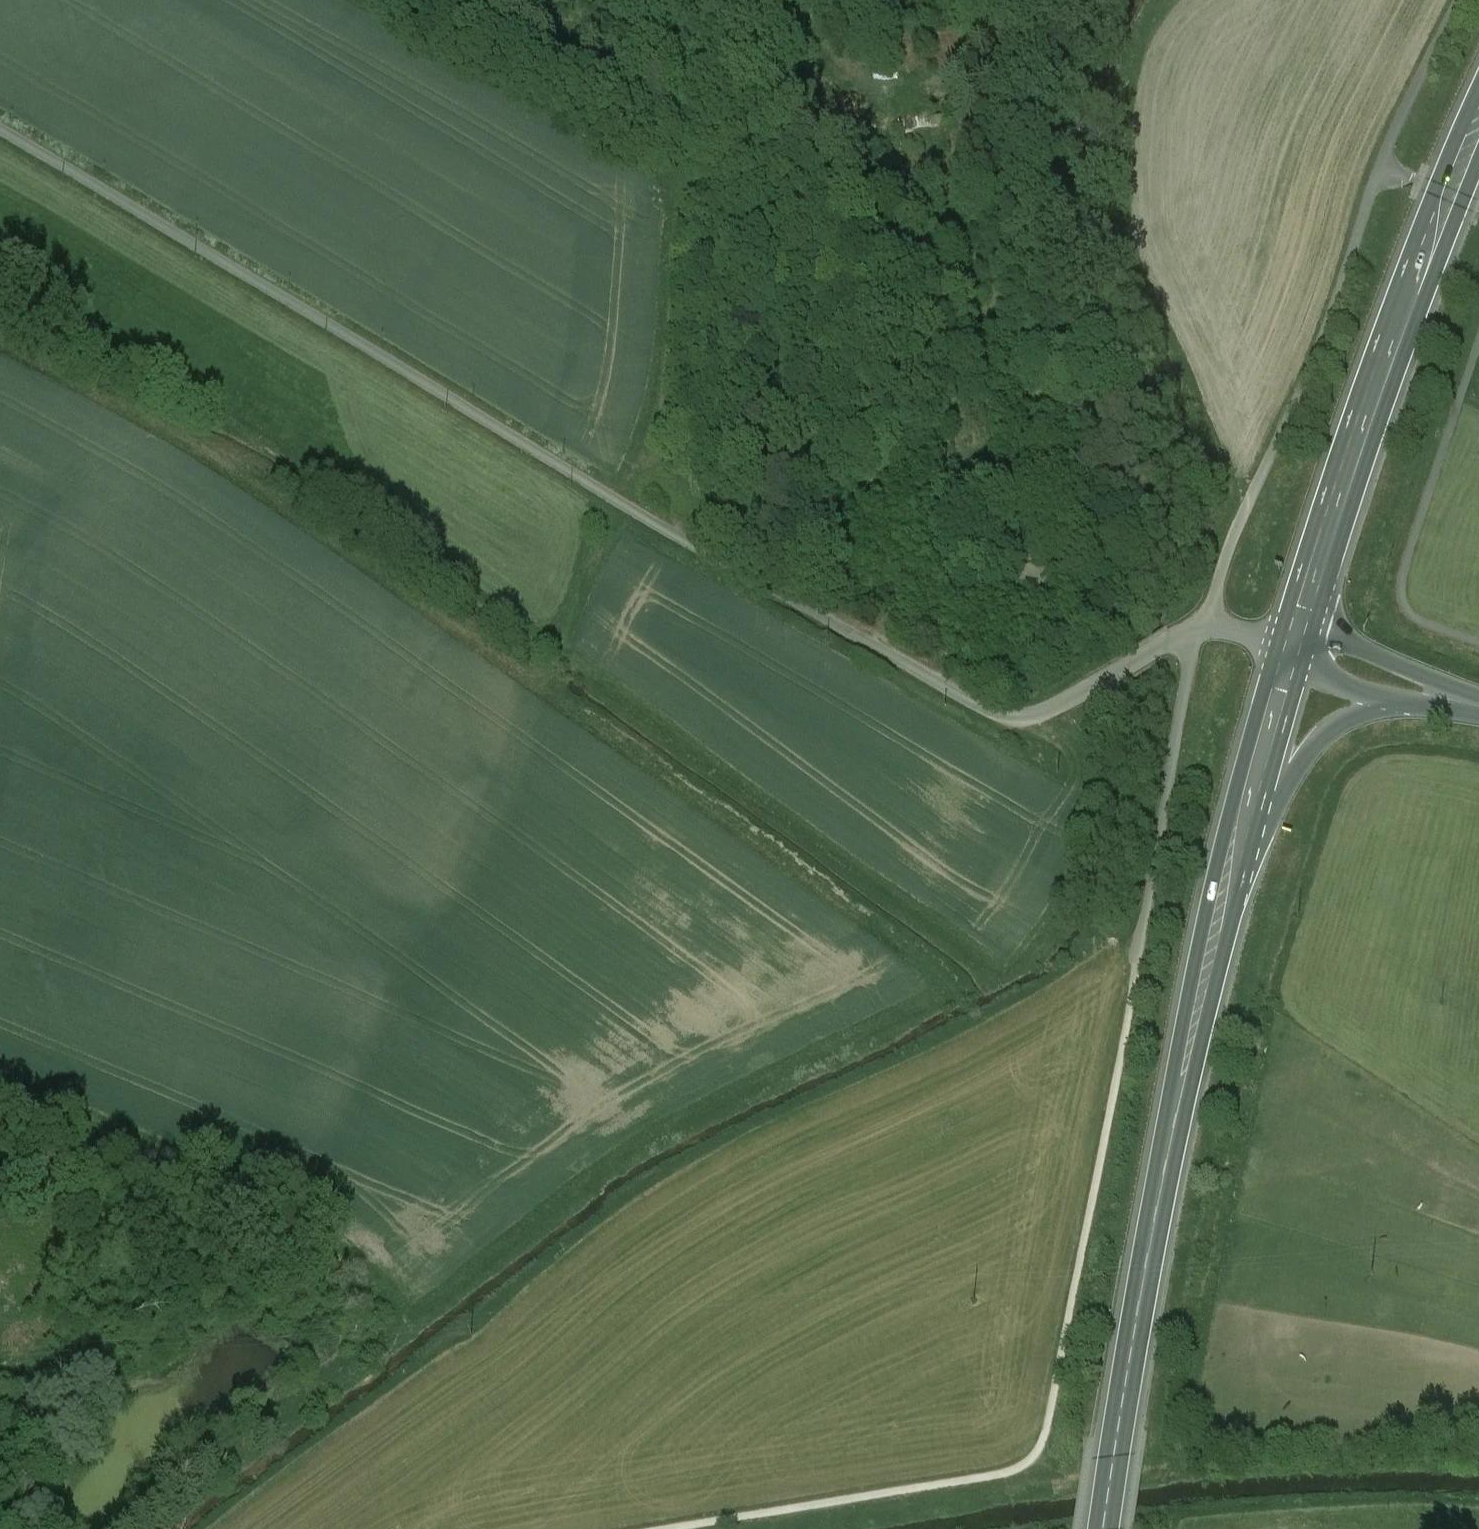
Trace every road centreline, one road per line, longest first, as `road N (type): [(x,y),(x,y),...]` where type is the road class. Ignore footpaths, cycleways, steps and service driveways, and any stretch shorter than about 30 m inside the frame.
road 1 (unclassified): [(1293,652),(1197,628),(1046,713),(998,717),(692,544),(0,129)]
road 2 (primary): [(1253,810),(1136,1336),(1103,1528)]
road 3 (primary): [(1478,127),(1293,652)]
road 4 (track): [(692,544),(659,473),(653,432),(668,384),(676,297),(681,186),(671,0)]
road 5 (primary): [(1253,810),(1311,752),(1364,716),(1395,705),(1460,703)]
road 6 (tertiary): [(1293,652),(1460,703)]
road 7 (primary): [(1293,652),(1253,810)]

